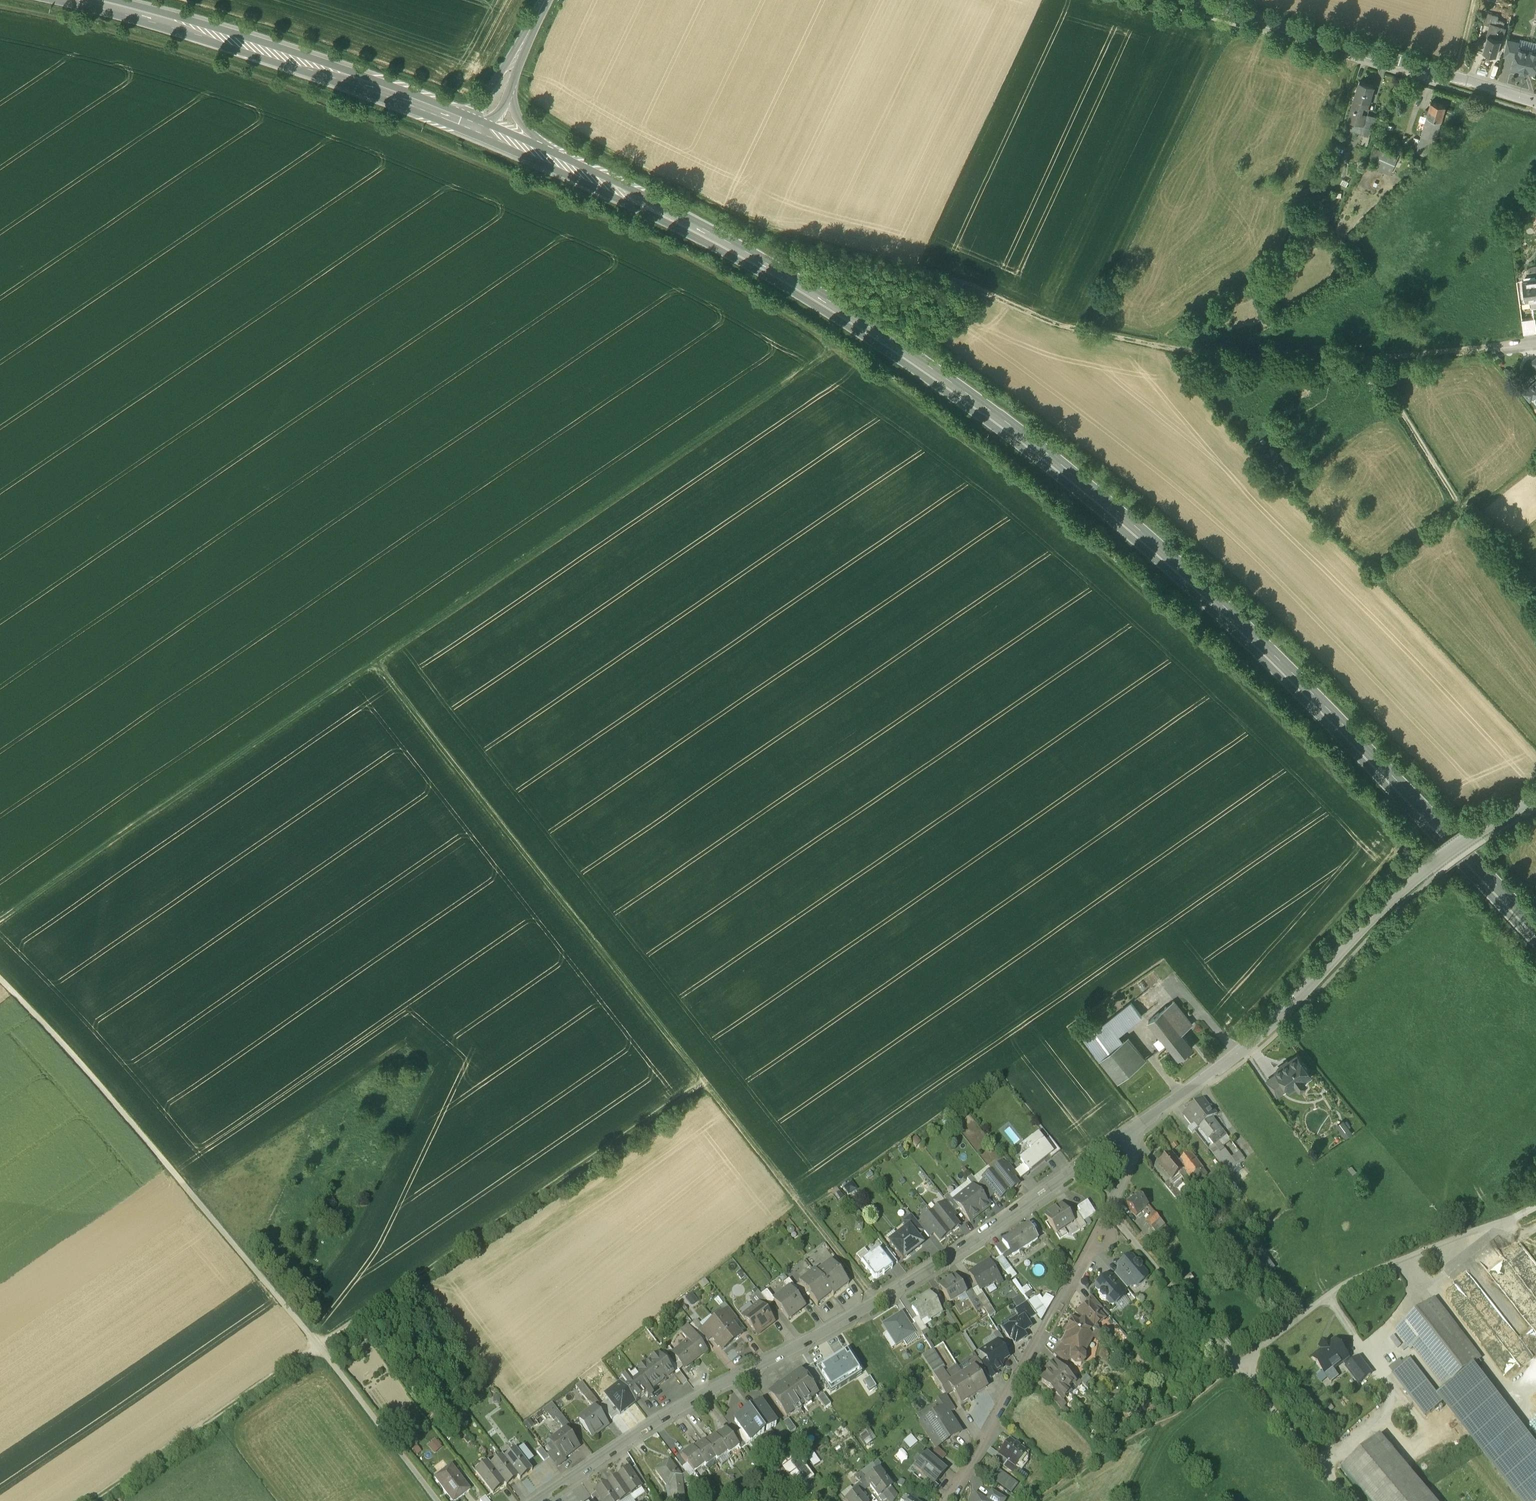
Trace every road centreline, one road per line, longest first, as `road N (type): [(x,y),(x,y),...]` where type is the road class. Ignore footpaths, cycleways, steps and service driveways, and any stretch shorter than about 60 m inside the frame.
road 1 (primary): [(1535,932),(1199,587),(1042,453),(847,313),(551,163)]
road 2 (track): [(832,347),(930,414),(1056,520),(1401,845),(1231,1033),(1242,1048)]
road 3 (track): [(832,347),(704,270),(328,107),(86,28),(0,9)]
road 4 (track): [(1371,360),(1201,355),(1074,332),(943,279),(753,231),(560,129)]
road 5 (track): [(375,663),(875,1303)]
road 6 (track): [(704,1077),(91,1500)]
road 7 (residential): [(535,1500),(678,1408),(875,1303),(1129,1131)]
road 8 (track): [(0,979),(279,1295),(437,1500)]
road 9 (track): [(375,663),(832,347)]
road 10 (track): [(0,921),(375,663)]
road 11 (primary): [(479,132),(193,32),(73,0)]
road 12 (residential): [(1129,1131),(1269,1025),(1422,868)]
road 13 (tertiary): [(1180,0),(1535,103)]
road 14 (track): [(1236,1366),(1356,1278),(1535,1206)]
road 15 (track): [(1535,622),(1371,360)]
road 16 (residential): [(949,1500),(1093,1237)]
road 17 (track): [(1111,1207),(1236,1366)]
road 18 (track): [(1236,1366),(1348,1500)]
road 19 (residential): [(1535,798),(1422,868)]
road 20 (track): [(1371,360),(1494,348)]

